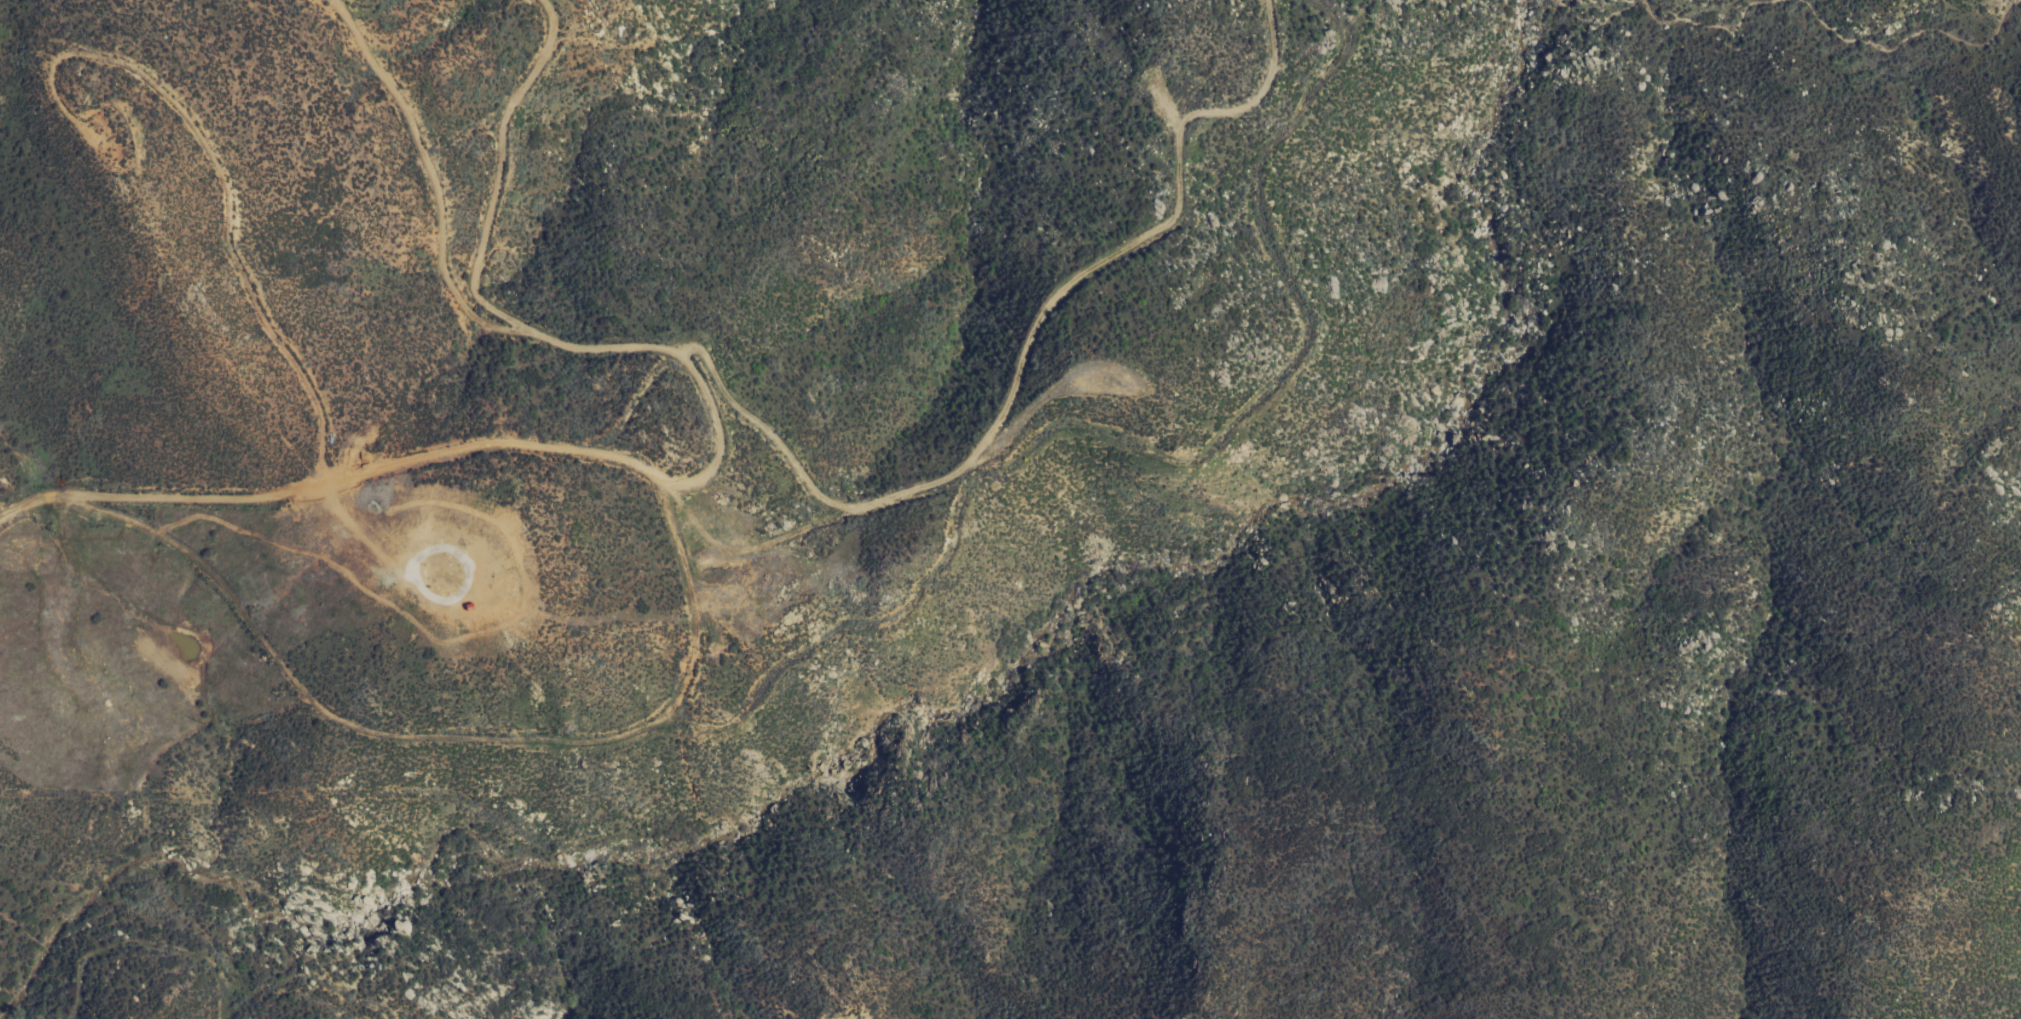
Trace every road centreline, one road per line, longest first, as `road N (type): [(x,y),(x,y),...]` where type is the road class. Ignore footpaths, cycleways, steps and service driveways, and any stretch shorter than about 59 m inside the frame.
road 1 (residential): [(536,0),(550,33),(497,122),(471,299),(535,338),(586,352),(670,347),(698,387),(714,435),(715,464),(695,486),(513,447),(426,457),(320,489),(113,492),(18,504),(0,520)]

